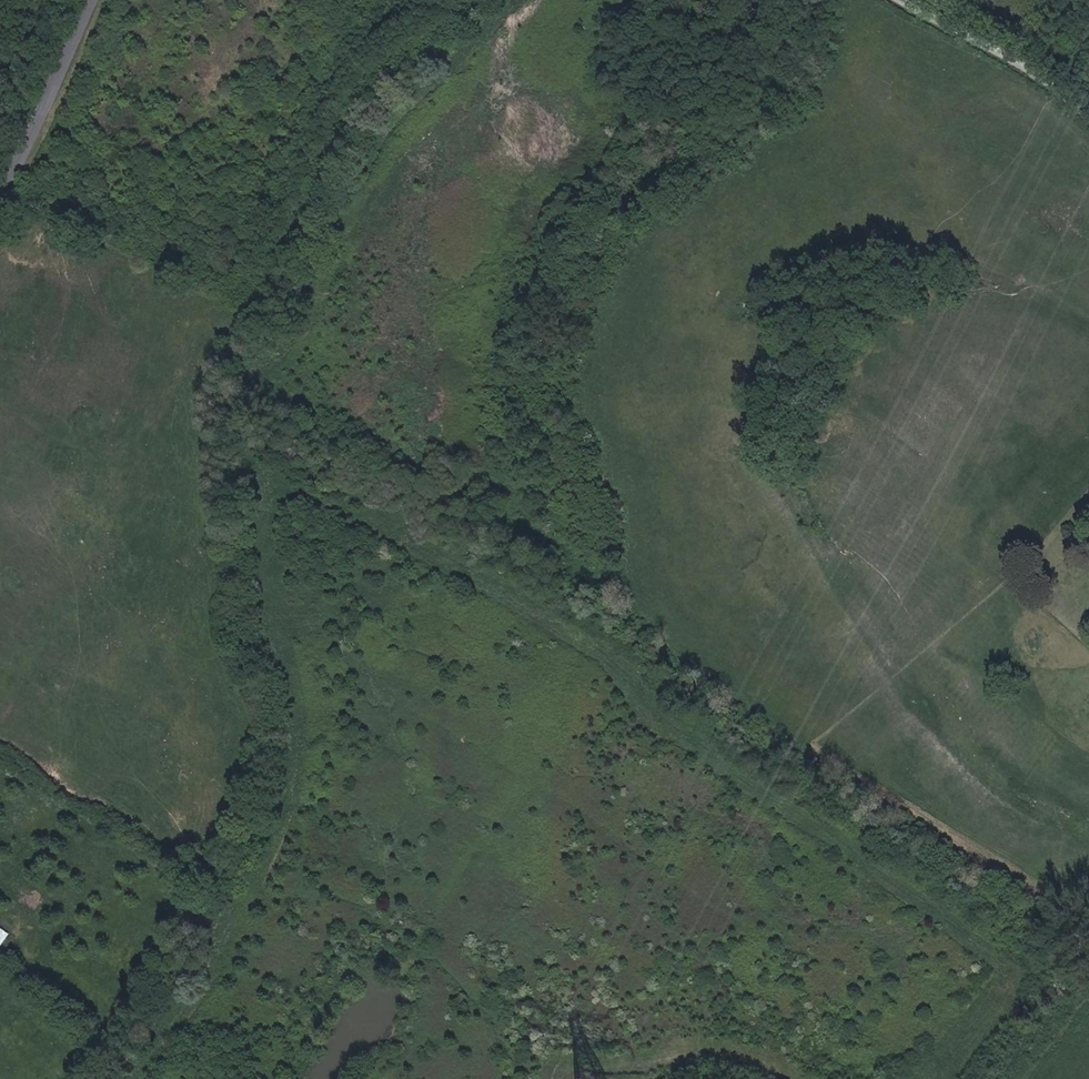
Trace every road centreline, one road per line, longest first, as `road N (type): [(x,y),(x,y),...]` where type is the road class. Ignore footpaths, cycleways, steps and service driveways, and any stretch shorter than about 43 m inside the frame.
road 1 (unclassified): [(1088,110),(907,0)]
road 2 (tertiary): [(62,0),(0,128)]

